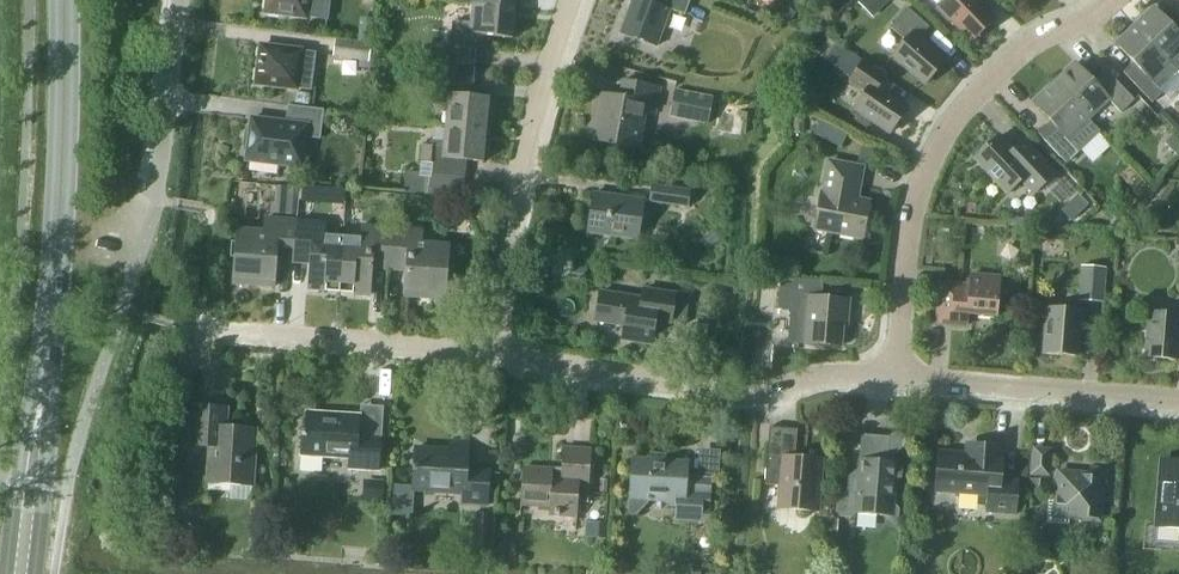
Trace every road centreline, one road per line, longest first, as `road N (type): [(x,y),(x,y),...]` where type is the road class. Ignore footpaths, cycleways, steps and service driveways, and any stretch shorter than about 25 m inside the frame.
road 1 (primary): [(22,573),(57,260),(63,0)]
road 2 (residential): [(895,378),(911,226),(943,138),(1021,53),(1111,0)]
road 3 (residential): [(895,378),(818,377),(731,392),(486,356)]
road 4 (residential): [(486,356),(539,97),(574,0)]
road 5 (residential): [(1178,402),(895,378)]
road 6 (residential): [(486,356),(205,333)]
road 7 (unclassified): [(149,197),(179,0)]

